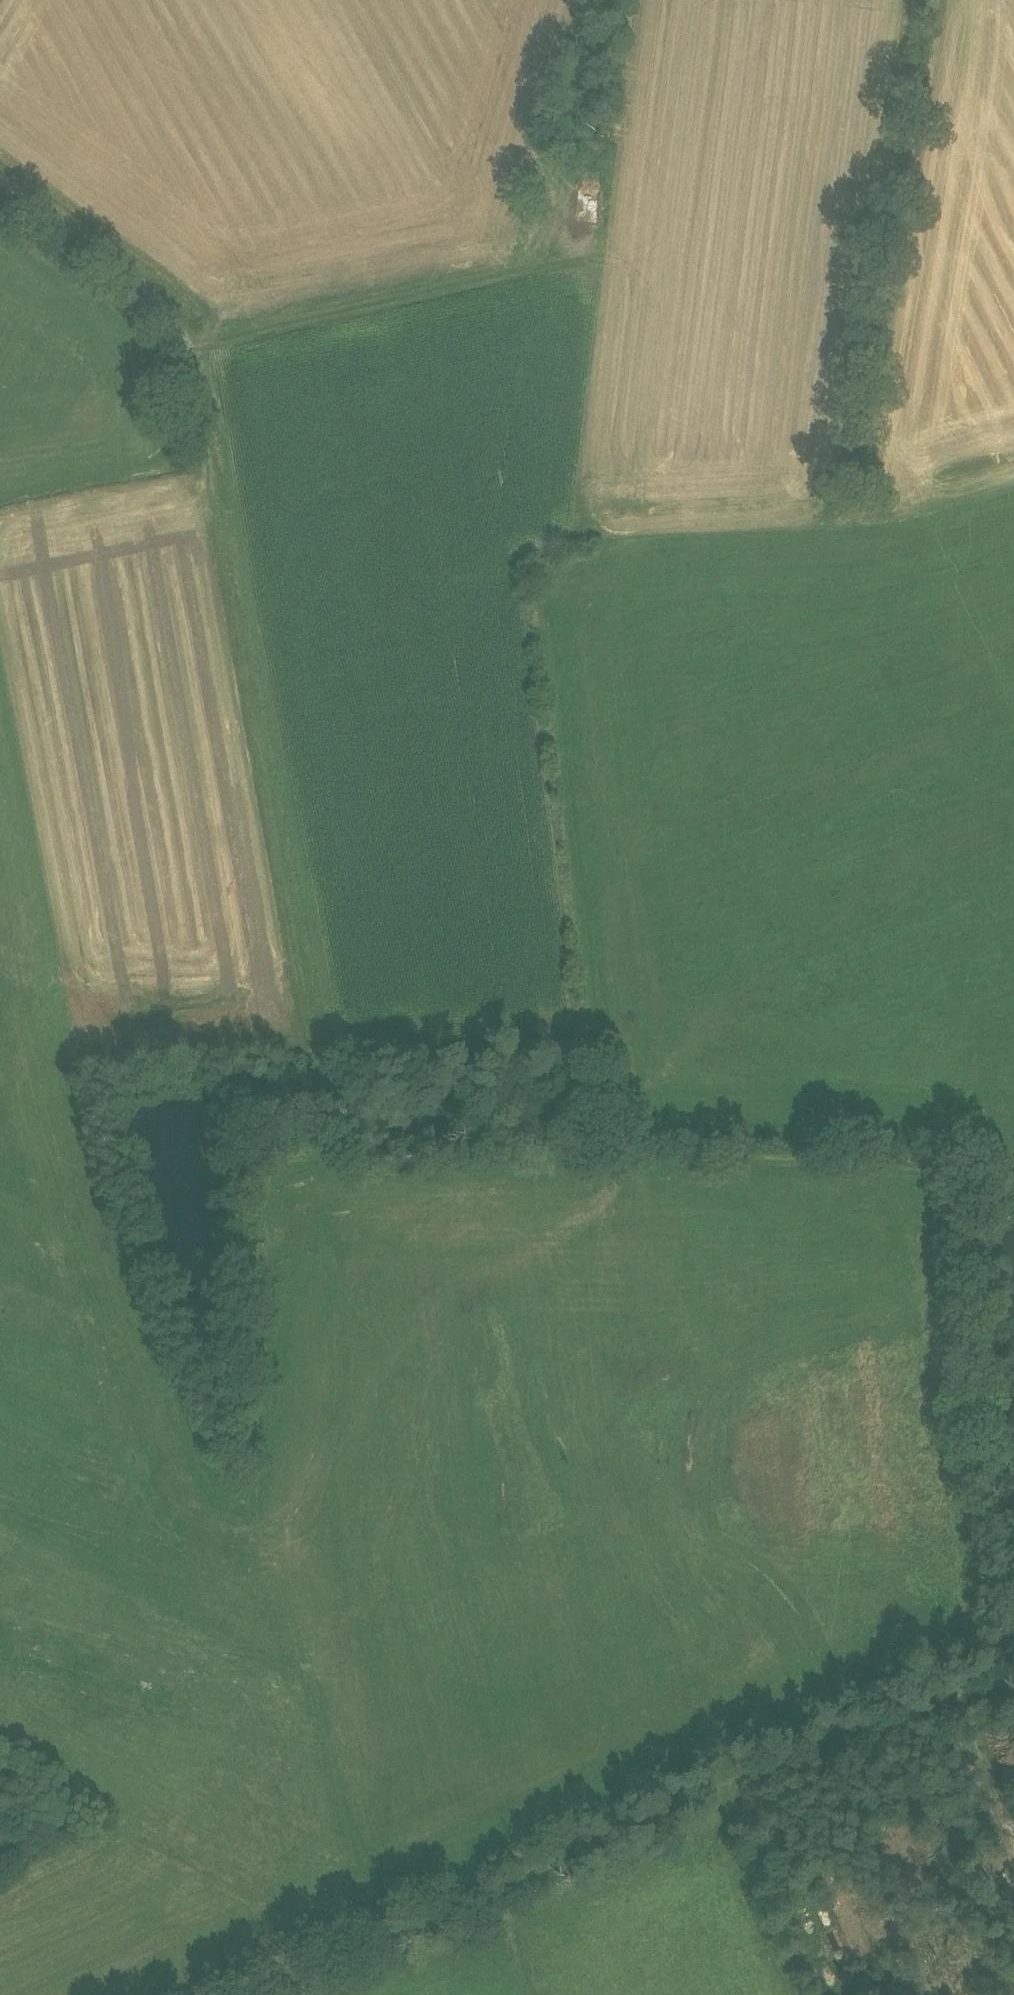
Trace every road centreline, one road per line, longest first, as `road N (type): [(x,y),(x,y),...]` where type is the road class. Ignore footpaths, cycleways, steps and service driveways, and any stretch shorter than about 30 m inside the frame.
road 1 (track): [(0,180),(150,288),(189,347),(317,1042),(316,1167)]
road 2 (track): [(270,1994),(1013,1664)]

